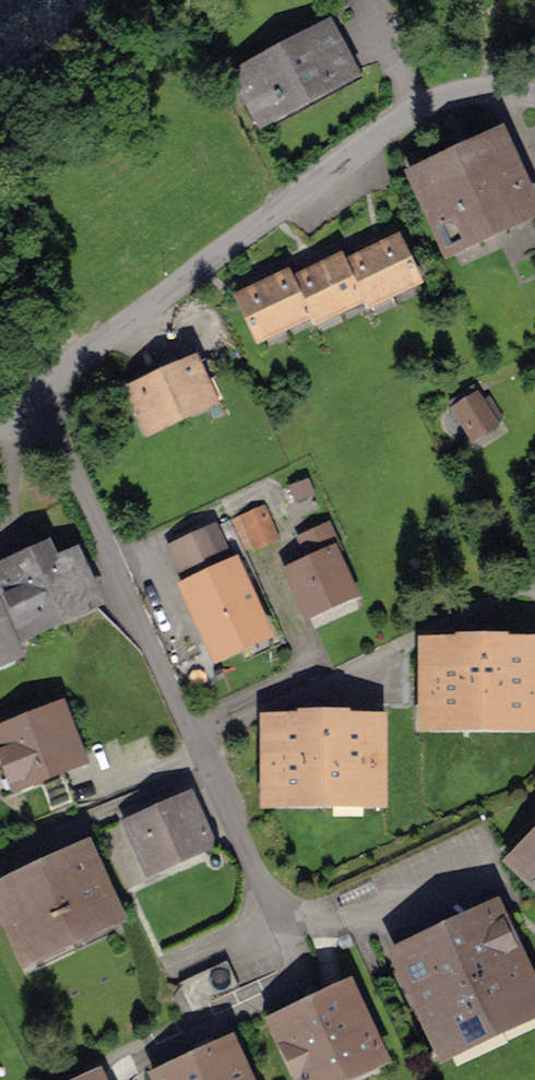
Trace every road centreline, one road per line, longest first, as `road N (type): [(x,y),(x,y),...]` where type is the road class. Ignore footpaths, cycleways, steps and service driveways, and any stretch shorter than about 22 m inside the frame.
road 1 (residential): [(534,98),(472,94),(408,117),(33,398)]
road 2 (residential): [(277,937),(33,398)]

